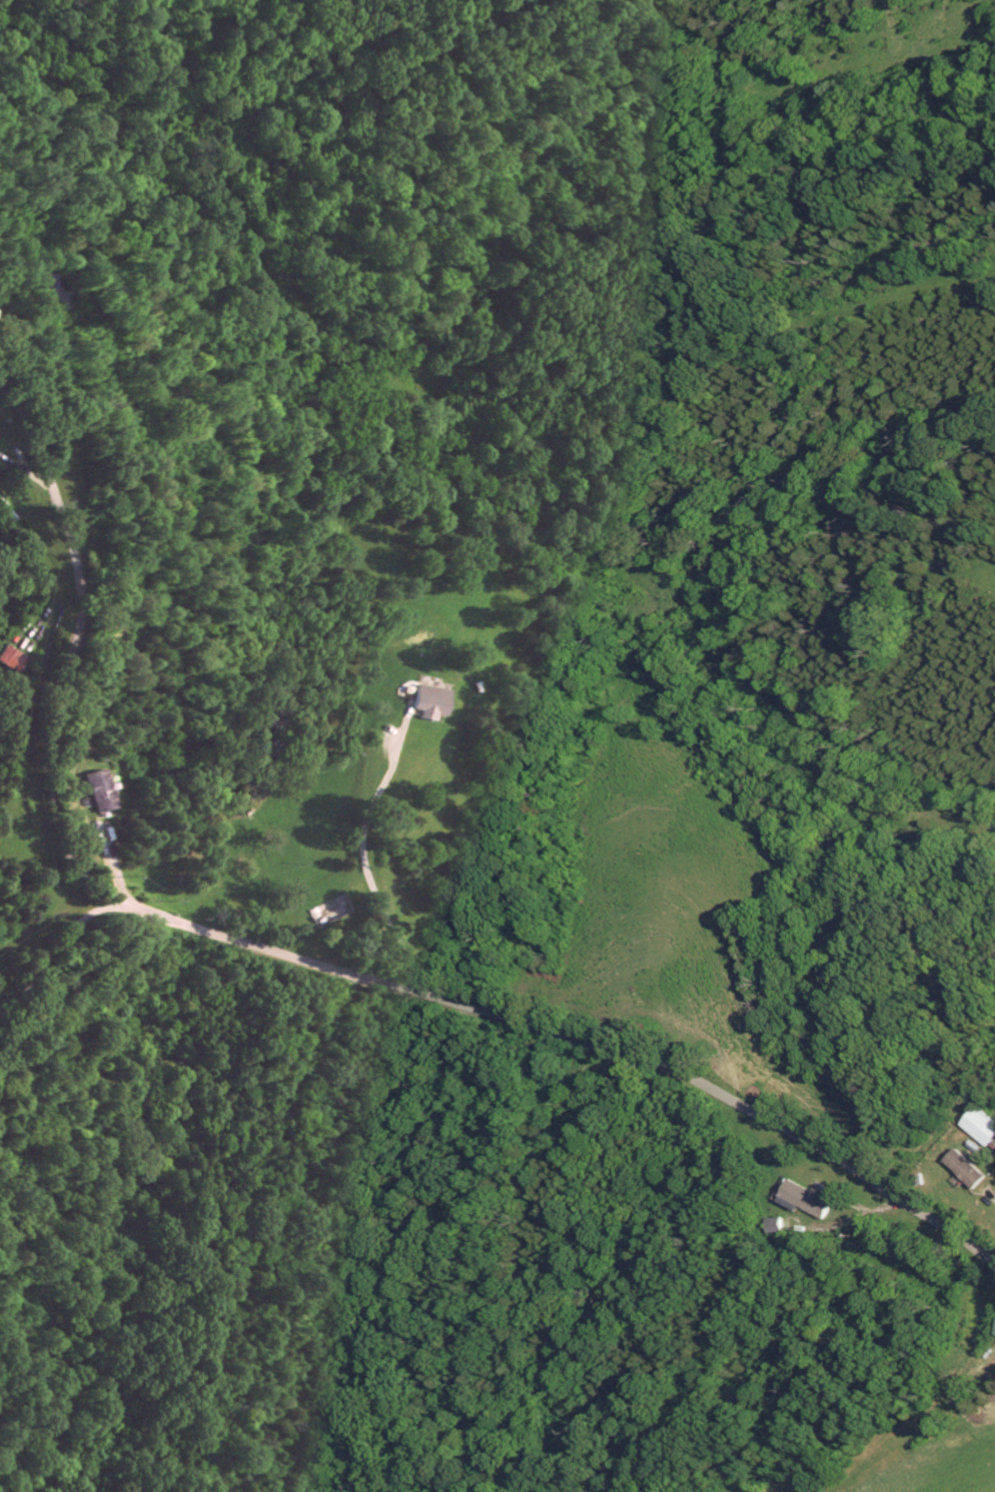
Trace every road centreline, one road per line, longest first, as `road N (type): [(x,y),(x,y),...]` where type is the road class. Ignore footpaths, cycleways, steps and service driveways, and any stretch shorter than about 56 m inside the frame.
road 1 (residential): [(0,387),(47,474),(79,575),(78,633),(48,731),(46,773),(58,840),(89,878),(185,927),(446,999),(691,1081),(825,1153),(994,1269)]

